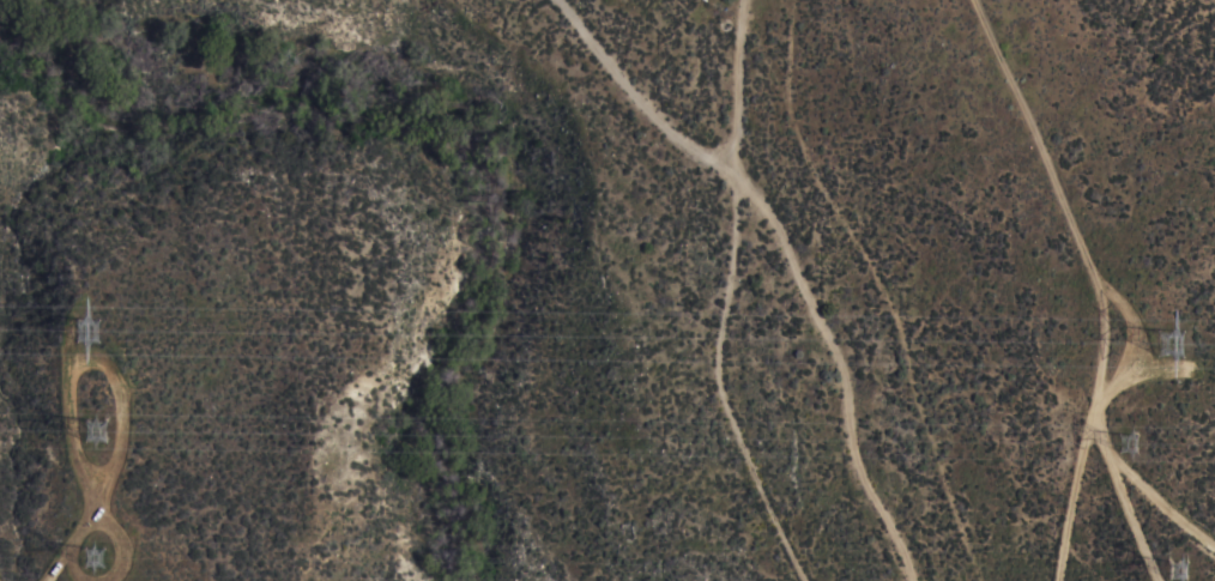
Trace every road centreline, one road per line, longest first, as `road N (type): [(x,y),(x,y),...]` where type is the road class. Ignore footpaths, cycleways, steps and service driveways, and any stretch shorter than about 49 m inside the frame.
road 1 (track): [(982,0),(1099,282),(1104,316),(1057,580)]
road 2 (track): [(724,157),(782,234),(823,317),(840,356),(858,455),(914,580)]
road 3 (track): [(553,0),(689,153),(709,165),(735,140),(744,0)]

